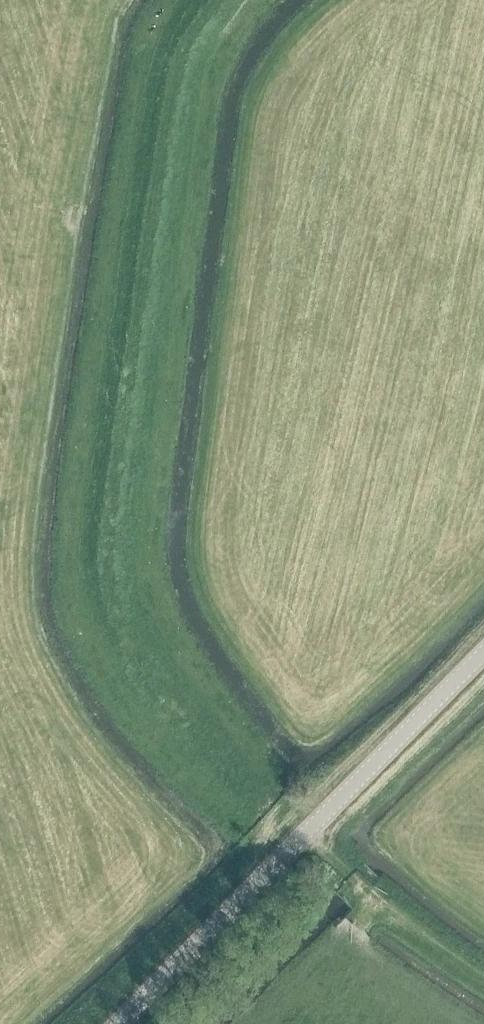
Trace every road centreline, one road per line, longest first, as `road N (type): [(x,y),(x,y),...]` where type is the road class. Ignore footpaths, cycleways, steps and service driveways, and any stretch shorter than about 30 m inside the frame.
road 1 (tertiary): [(121,1023),(483,653)]

